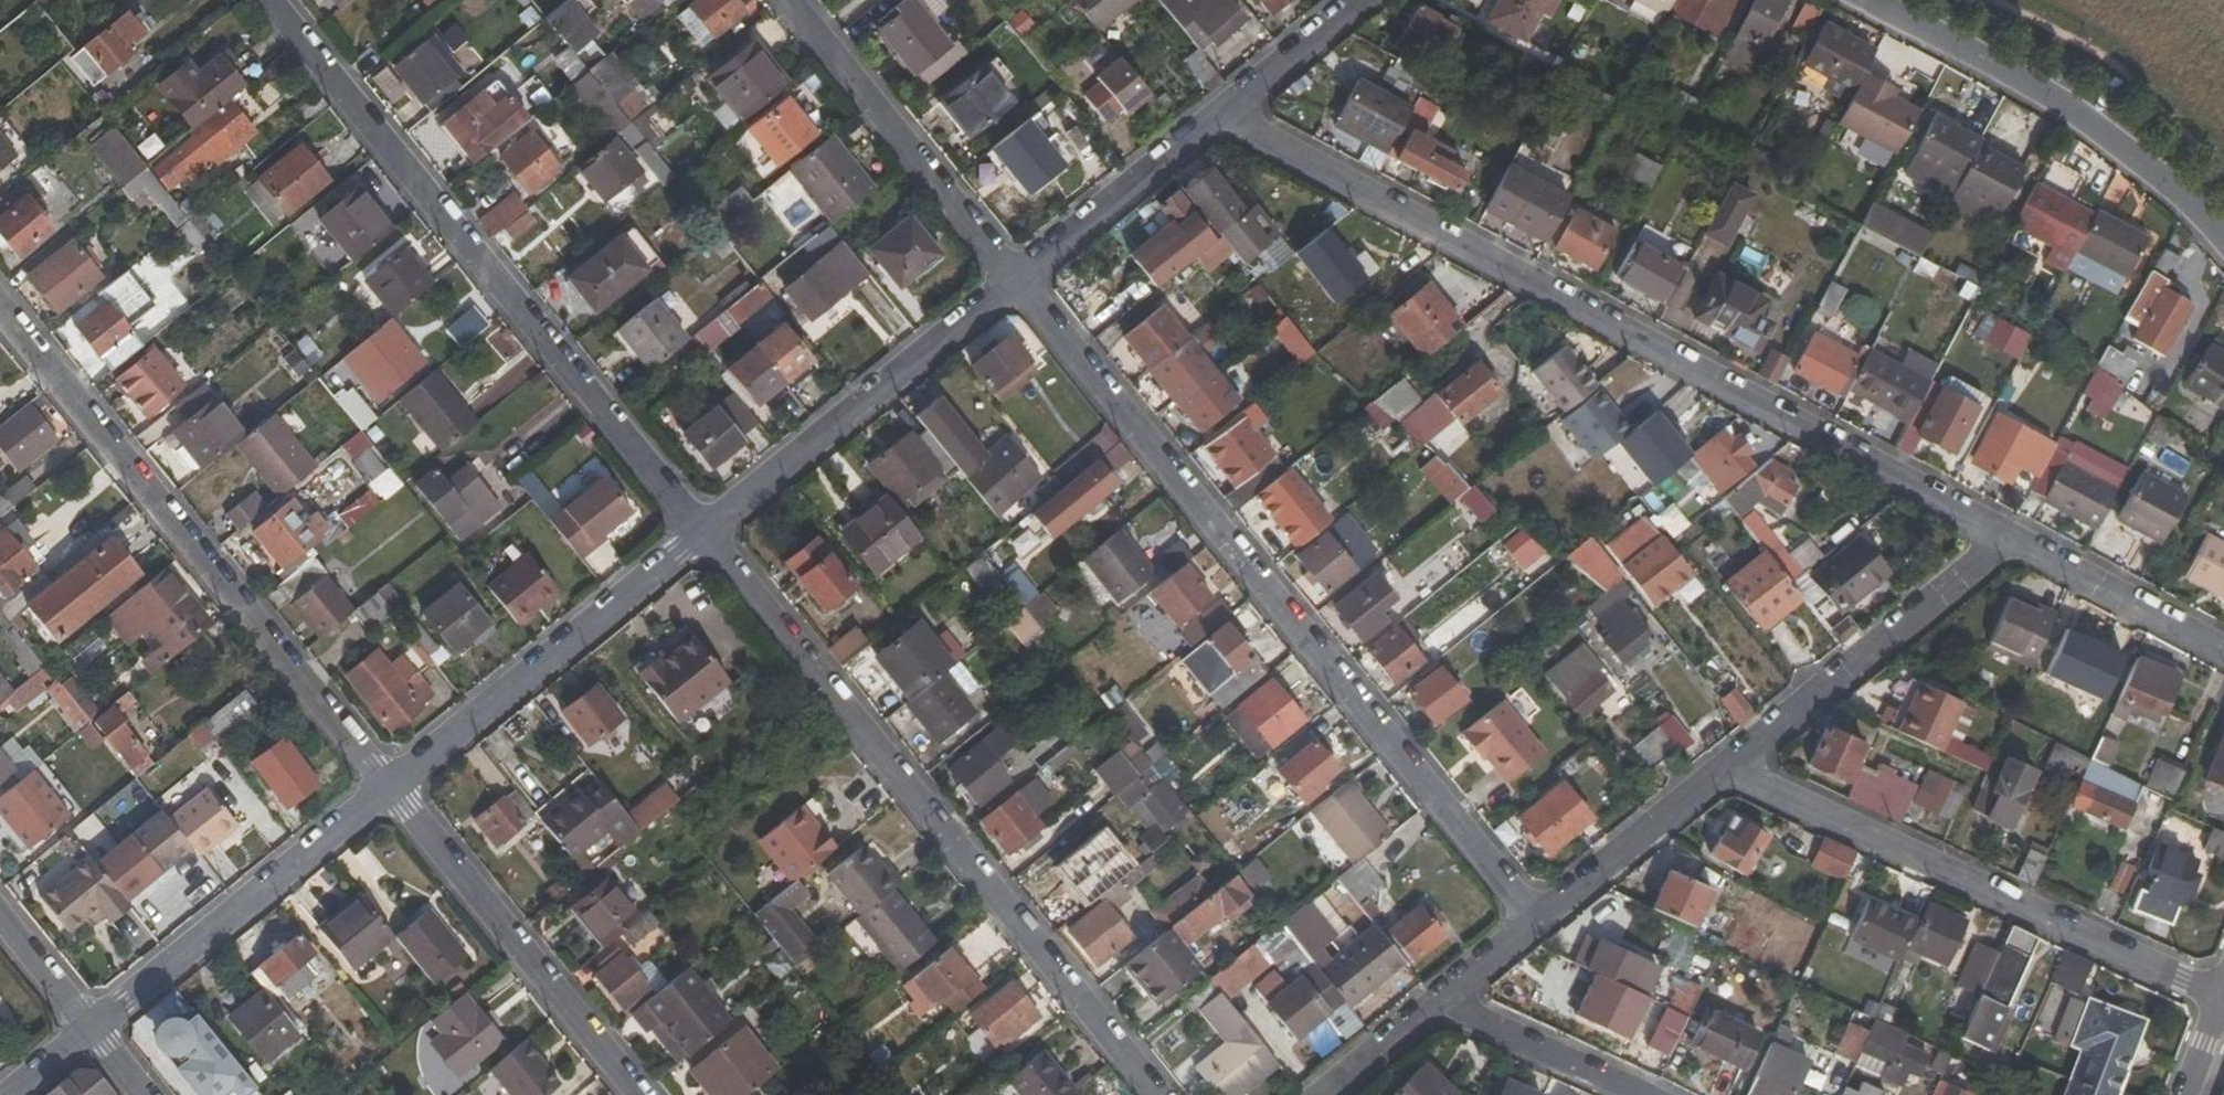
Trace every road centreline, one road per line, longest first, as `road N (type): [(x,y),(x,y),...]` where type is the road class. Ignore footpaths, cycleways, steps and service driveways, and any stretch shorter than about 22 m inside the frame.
road 1 (residential): [(2014,539),(1224,112)]
road 2 (residential): [(1012,284),(1535,930)]
road 3 (residential): [(1157,1094),(704,530)]
road 4 (residential): [(704,530),(262,0)]
road 5 (residential): [(0,306),(393,786)]
road 6 (residential): [(2223,1000),(1722,772)]
road 7 (residential): [(2223,241),(2057,111),(1844,0)]
road 8 (residential): [(393,786),(704,530)]
road 9 (residential): [(704,530),(1012,284)]
road 10 (residential): [(393,786),(639,1094)]
road 11 (residential): [(88,1029),(393,786)]
road 12 (residential): [(2014,539),(1722,772)]
road 13 (residential): [(783,0),(1012,284)]
road 14 (residential): [(1012,284),(1224,112)]
road 15 (residential): [(1722,772),(1535,930)]
road 16 (residential): [(2223,651),(2014,539)]
road 17 (residential): [(1443,1007),(1635,1094)]
road 18 (residential): [(1224,112),(1360,0)]
road 19 (residential): [(88,1029),(0,921)]
road 20 (residential): [(1443,1007),(1336,1094)]
road 21 (residential): [(1535,930),(1443,1007)]

